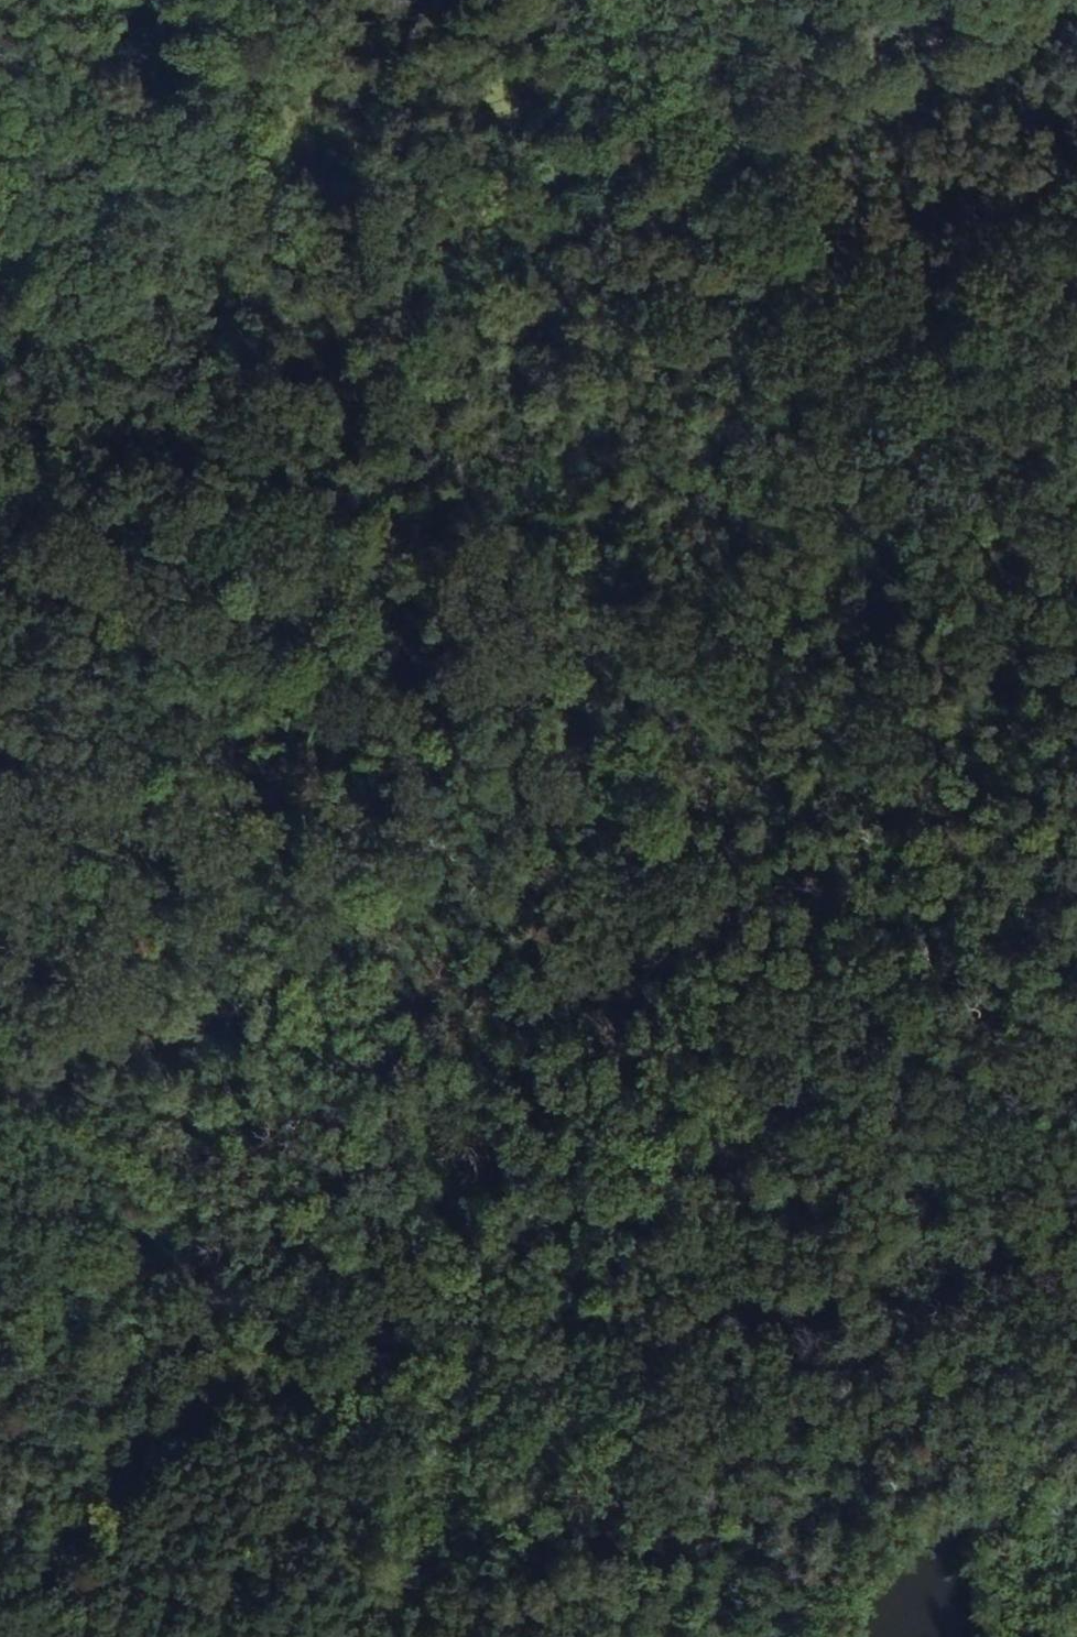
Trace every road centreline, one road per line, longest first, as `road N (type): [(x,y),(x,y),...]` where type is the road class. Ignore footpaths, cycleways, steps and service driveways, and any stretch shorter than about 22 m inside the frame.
road 1 (track): [(969,0),(822,33),(561,173),(384,345),(238,595),(70,998)]
road 2 (track): [(70,998),(257,1417),(394,1636)]
road 3 (track): [(257,1417),(0,1628)]
road 4 (track): [(0,1103),(70,998)]

